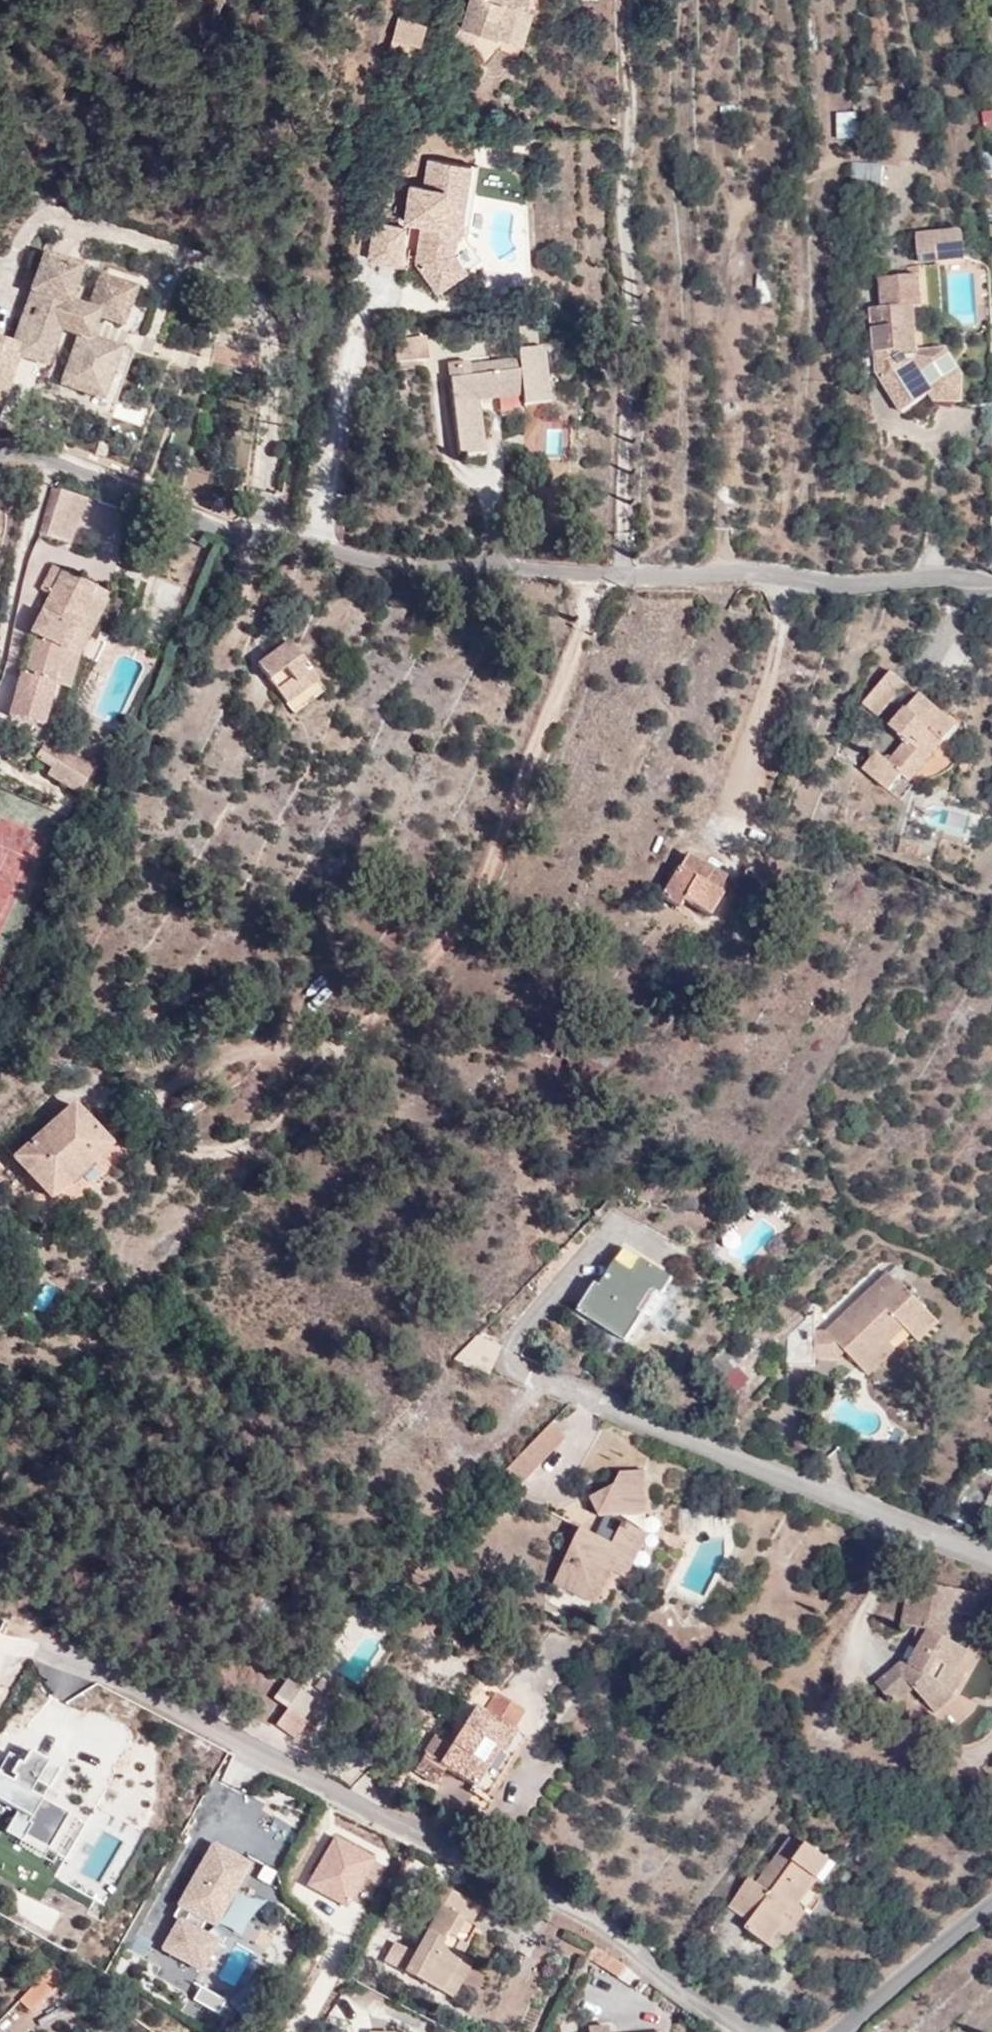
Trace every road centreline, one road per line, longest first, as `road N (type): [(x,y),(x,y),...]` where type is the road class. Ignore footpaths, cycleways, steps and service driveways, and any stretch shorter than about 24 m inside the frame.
road 1 (residential): [(991,581),(410,566),(312,548),(211,519),(113,468),(0,444)]
road 2 (tertiary): [(831,2031),(991,1896)]
road 3 (residential): [(748,2031),(640,1967)]

